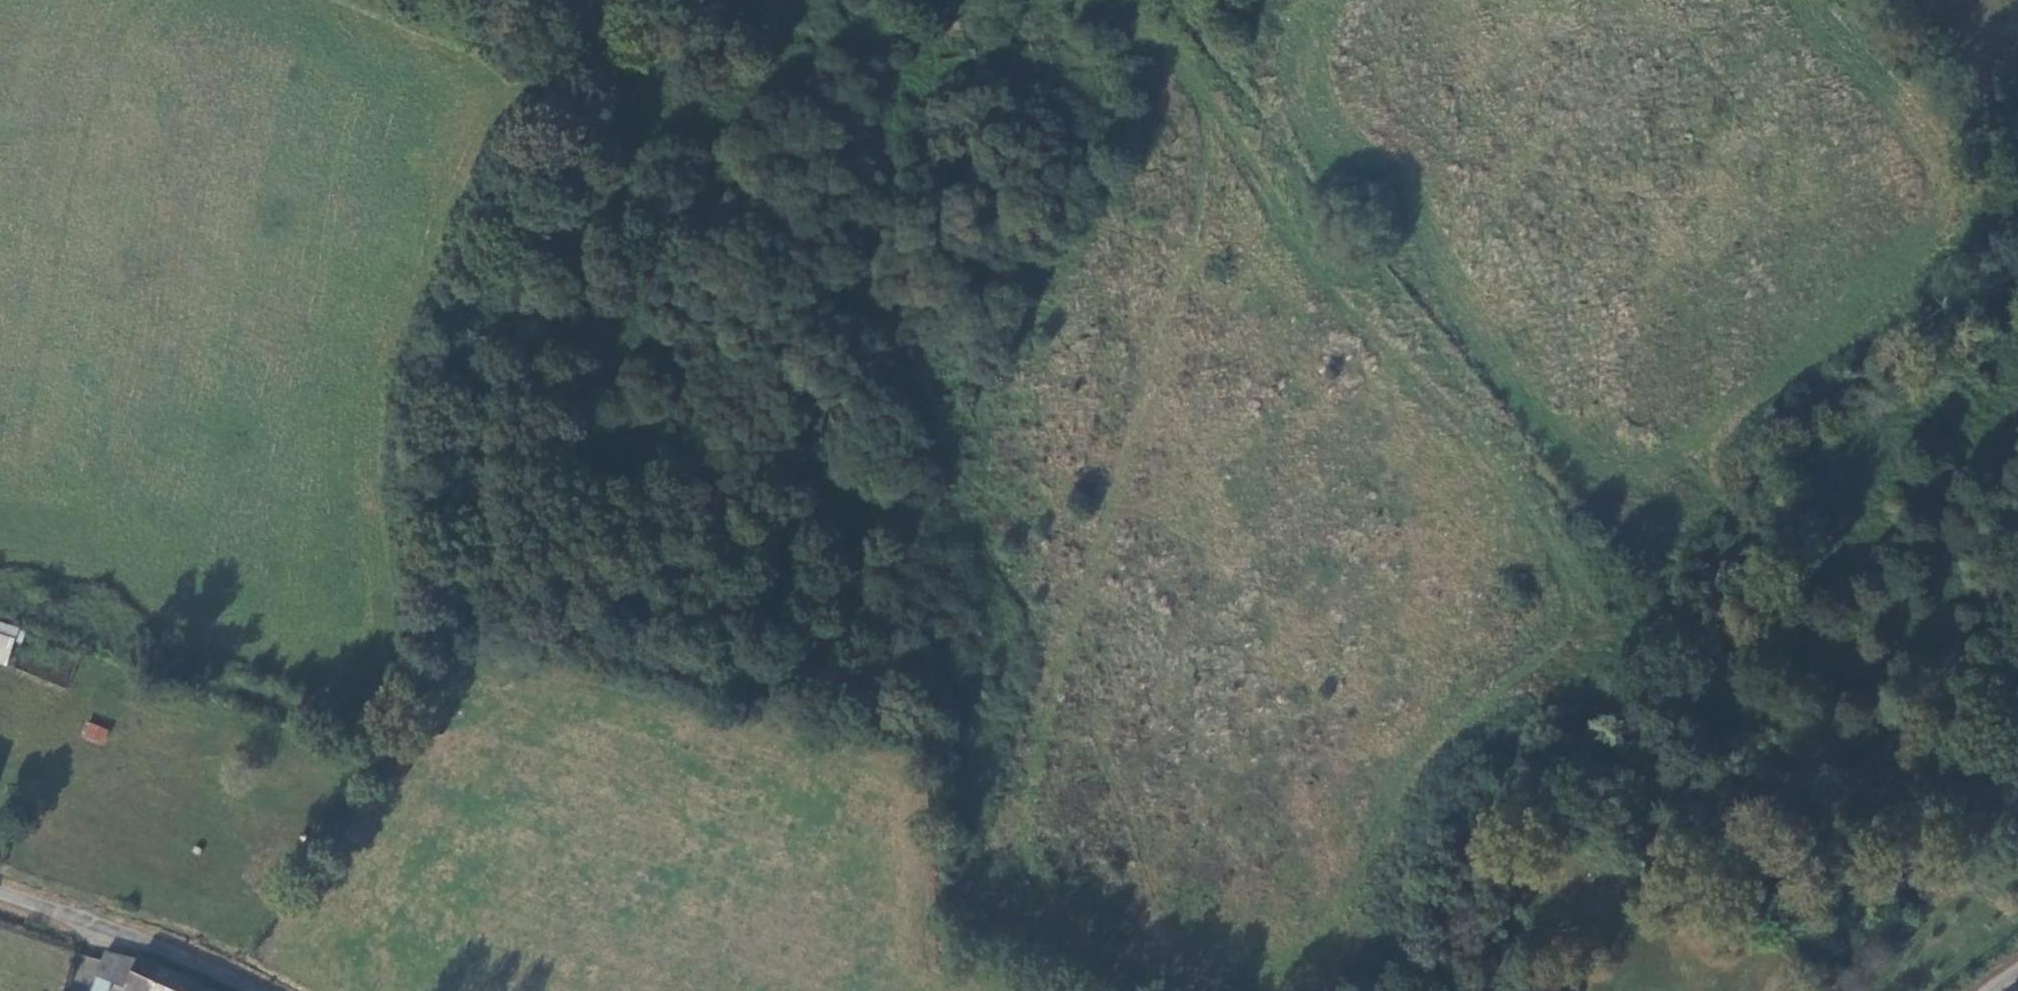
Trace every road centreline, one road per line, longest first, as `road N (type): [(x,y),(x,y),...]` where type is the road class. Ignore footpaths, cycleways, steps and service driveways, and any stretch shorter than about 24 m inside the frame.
road 1 (residential): [(255,990),(0,893)]

